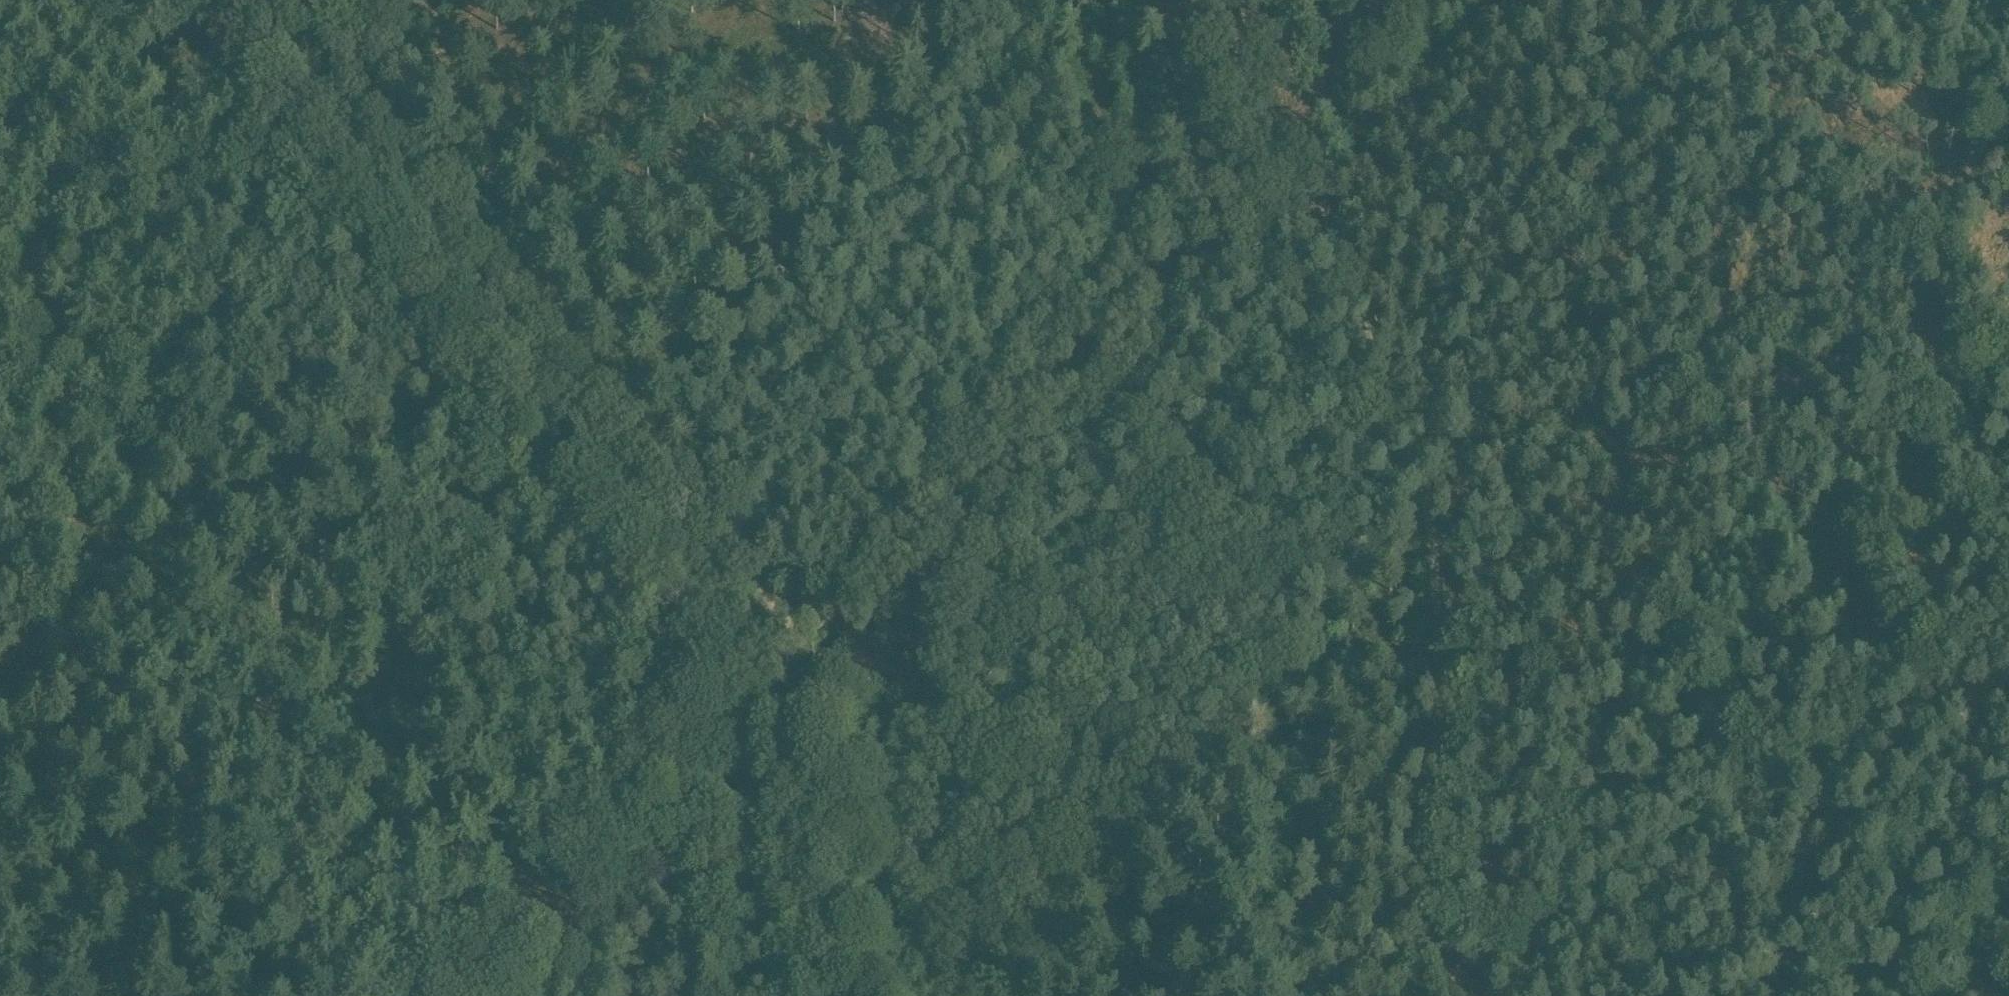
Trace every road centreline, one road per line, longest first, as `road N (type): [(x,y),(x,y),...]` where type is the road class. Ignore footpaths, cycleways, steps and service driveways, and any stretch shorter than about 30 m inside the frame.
road 1 (track): [(1260,139),(1359,314),(1416,453),(1424,496),(1438,725),(1389,995)]
road 2 (track): [(788,646),(782,614),(765,587),(358,82),(346,36),(352,0)]
road 3 (track): [(788,646),(825,621),(1106,287),(1189,176),(1231,141),(1260,139)]
road 4 (track): [(1429,543),(2008,162)]
road 5 (track): [(1461,995),(2008,643)]
road 6 (track): [(762,705),(689,756),(493,995)]
road 7 (track): [(790,995),(763,789),(762,705)]
road 8 (track): [(1260,139),(1228,0)]

